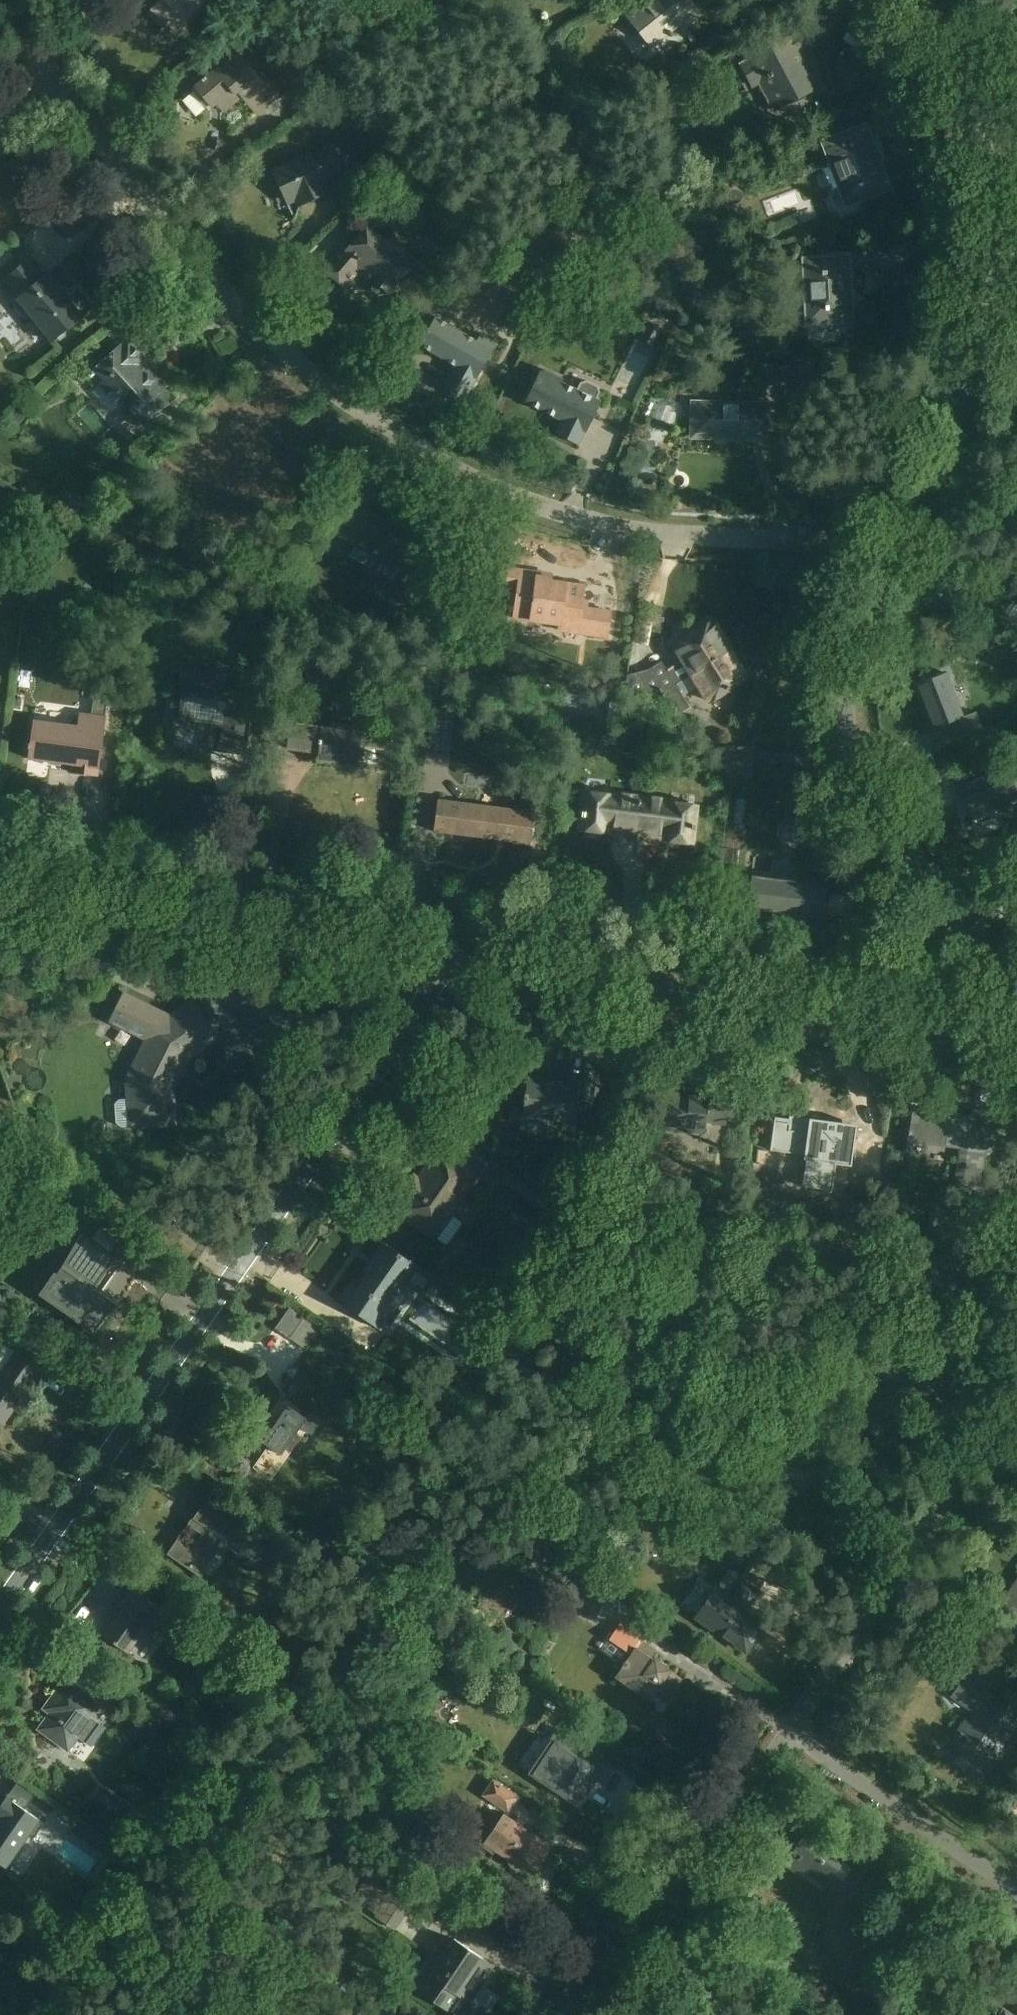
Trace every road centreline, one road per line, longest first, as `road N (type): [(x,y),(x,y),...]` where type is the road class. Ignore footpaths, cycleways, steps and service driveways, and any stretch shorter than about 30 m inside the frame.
road 1 (residential): [(883,551),(620,531),(465,481),(283,357),(200,272),(0,21)]
road 2 (residential): [(452,980),(0,1607)]
road 3 (residential): [(883,551),(947,436),(973,360),(988,274),(991,193),(982,117),(945,43),(907,0)]
road 4 (residential): [(1014,1038),(452,980)]
road 5 (residential): [(1014,1038),(1010,982),(893,868),(856,777),(840,681),(852,624)]
road 6 (residential): [(452,980),(0,919)]
road 7 (residential): [(793,1744),(1016,1418)]
road 8 (residential): [(602,2014),(793,1744)]
road 9 (residential): [(1016,1900),(793,1744)]
road 10 (residential): [(1016,561),(900,616),(852,624)]

